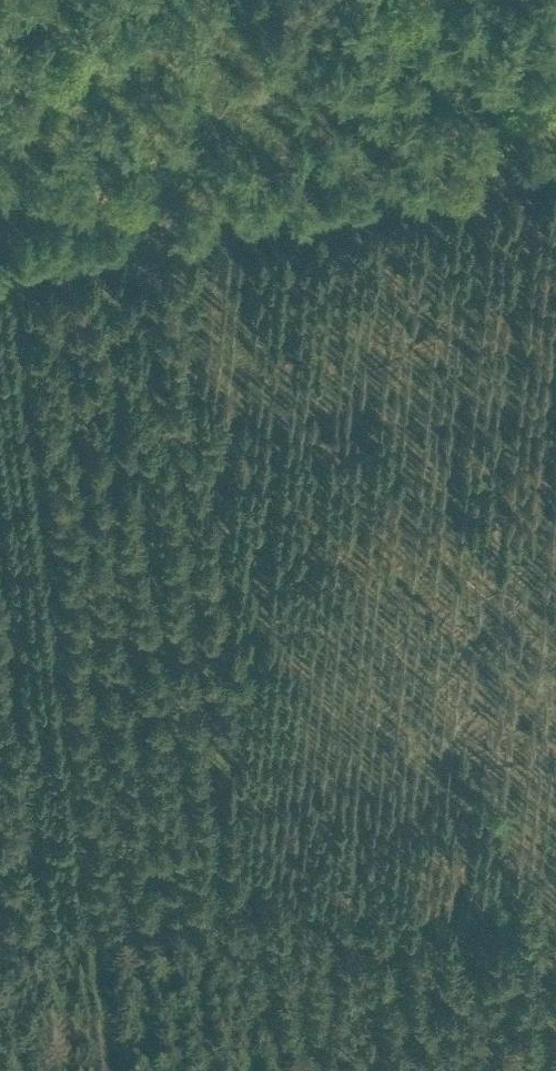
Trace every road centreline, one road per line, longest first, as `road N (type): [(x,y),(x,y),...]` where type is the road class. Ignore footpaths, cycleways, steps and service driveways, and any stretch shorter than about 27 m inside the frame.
road 1 (track): [(555,166),(0,275)]

